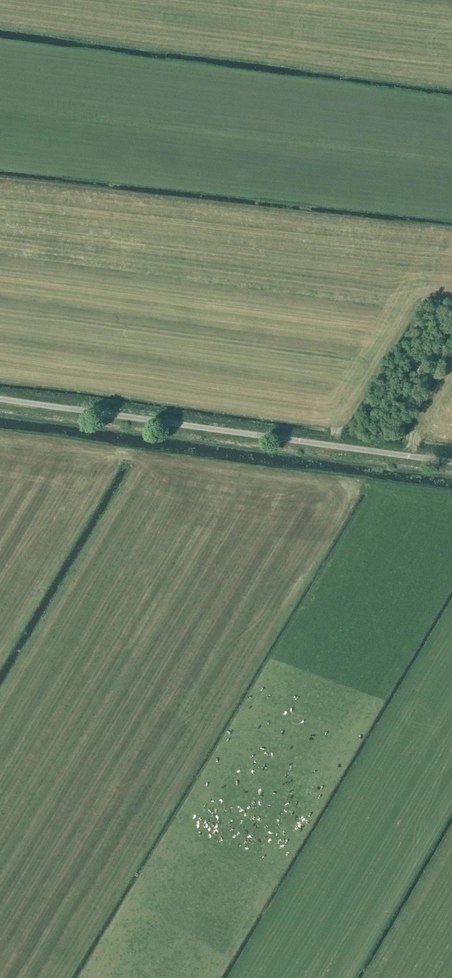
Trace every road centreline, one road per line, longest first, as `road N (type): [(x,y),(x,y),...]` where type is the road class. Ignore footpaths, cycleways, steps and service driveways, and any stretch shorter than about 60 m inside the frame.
road 1 (unclassified): [(451,463),(0,399)]

